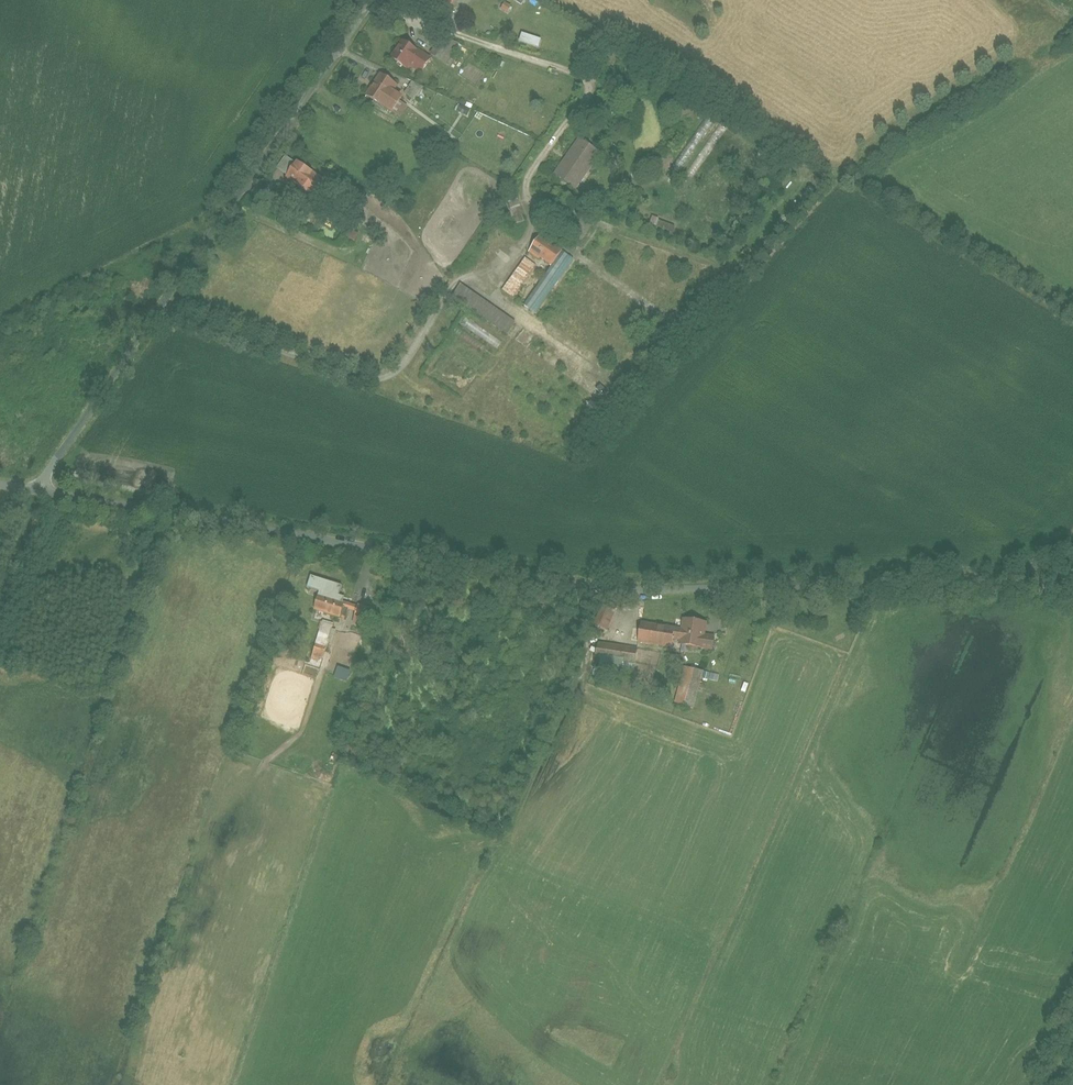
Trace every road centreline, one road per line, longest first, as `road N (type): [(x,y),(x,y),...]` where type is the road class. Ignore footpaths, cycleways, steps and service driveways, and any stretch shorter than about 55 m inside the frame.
road 1 (residential): [(1072,586),(797,593),(345,547),(65,495),(40,498)]
road 2 (residential): [(40,498),(367,0)]

